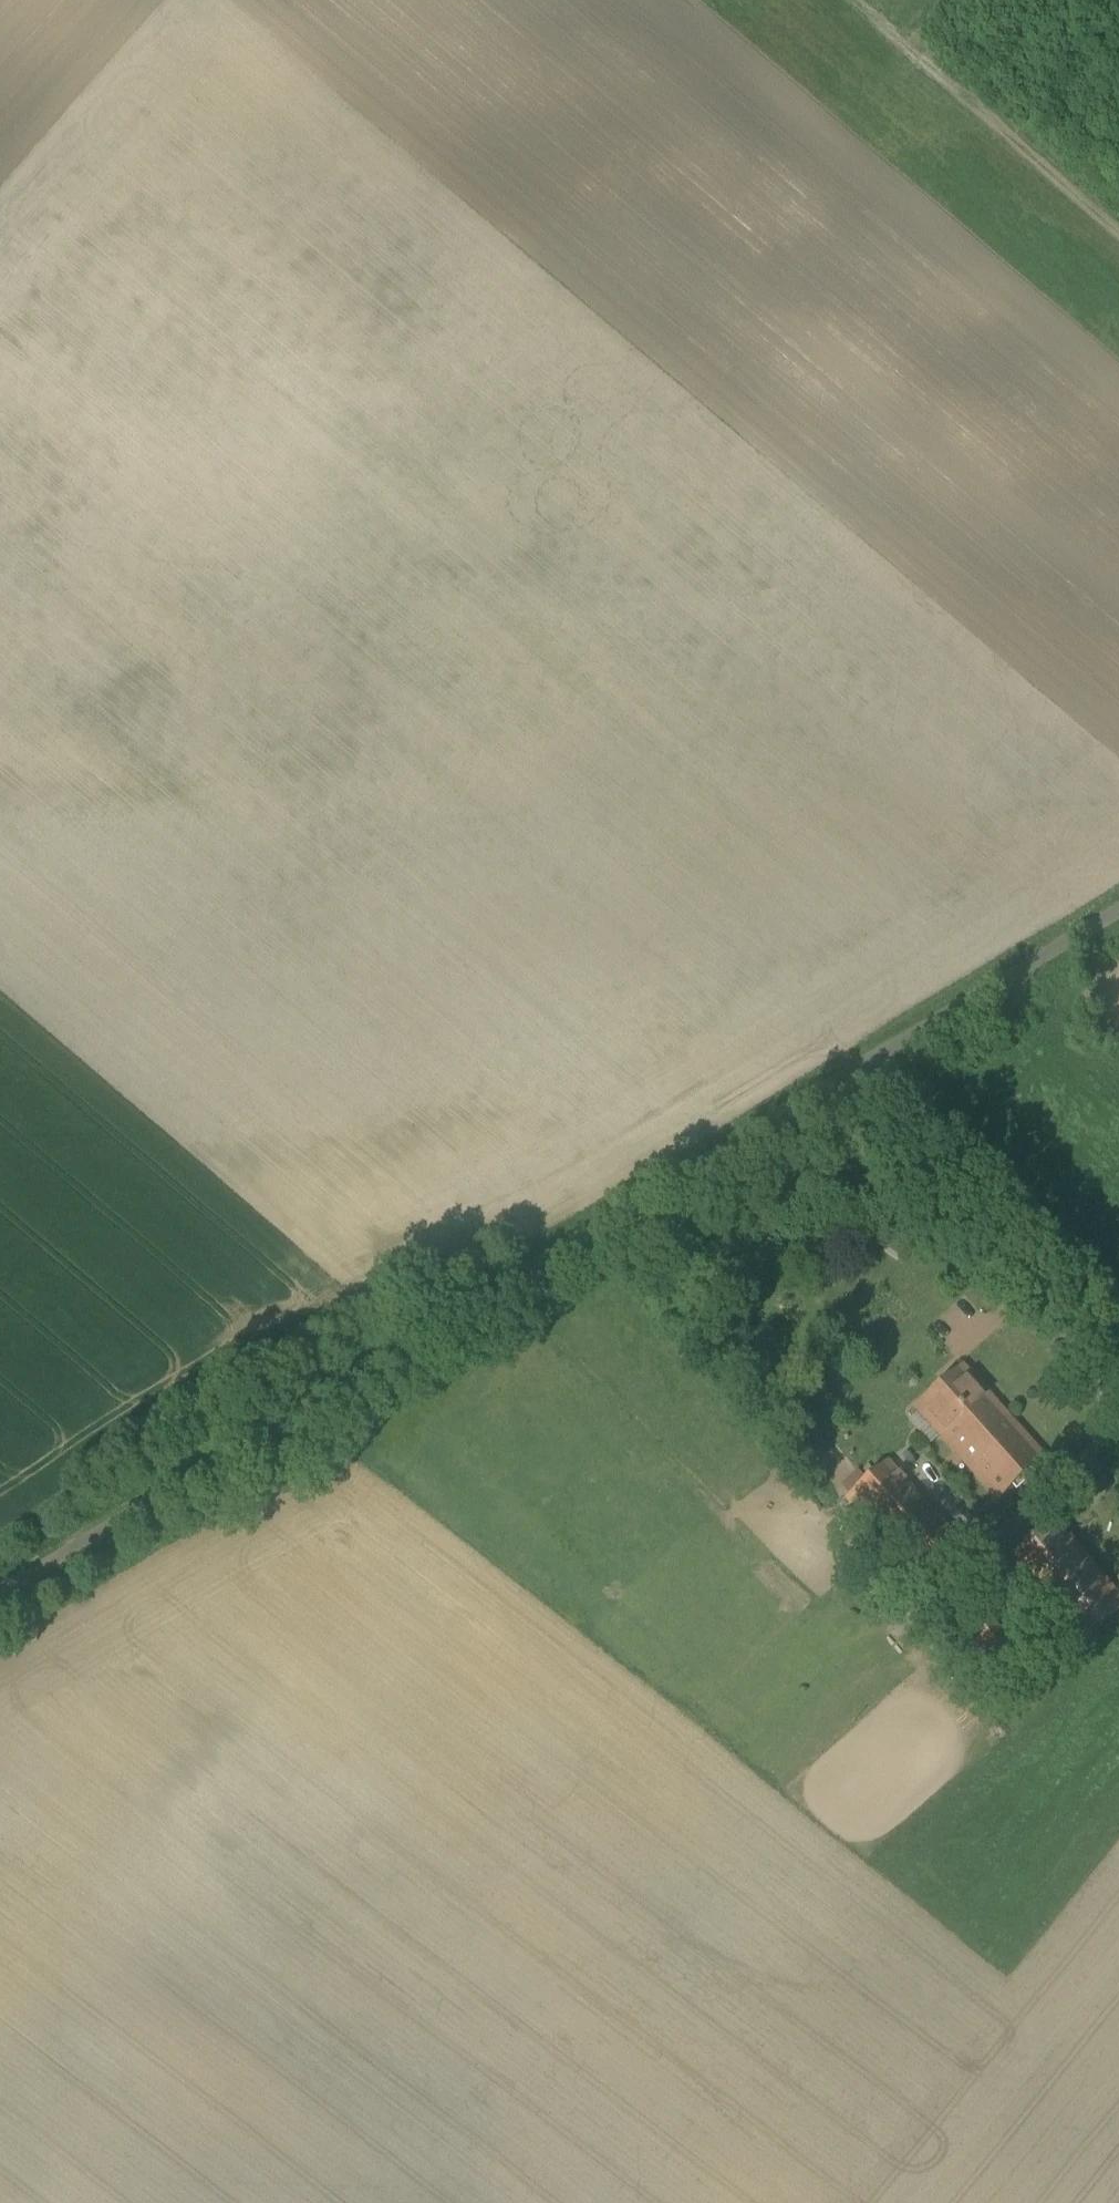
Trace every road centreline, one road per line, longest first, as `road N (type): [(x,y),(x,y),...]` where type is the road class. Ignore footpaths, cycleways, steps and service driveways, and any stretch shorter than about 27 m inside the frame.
road 1 (unclassified): [(0,1597),(1118,913)]

